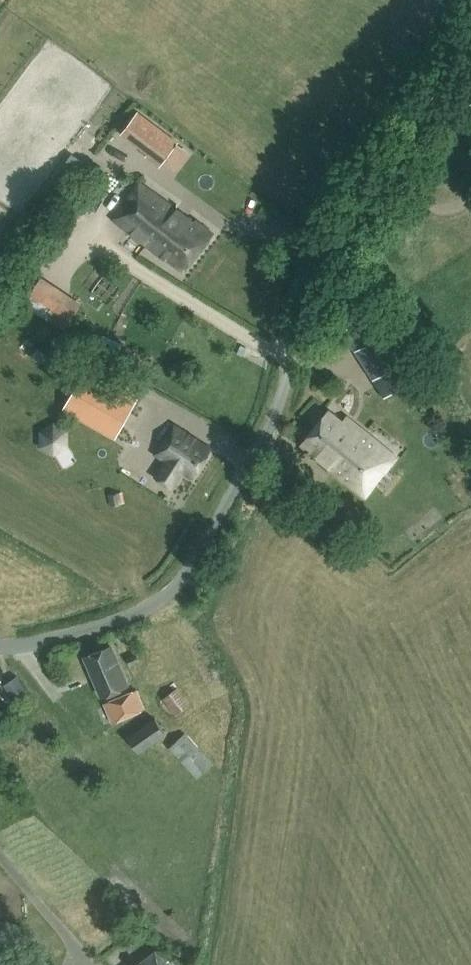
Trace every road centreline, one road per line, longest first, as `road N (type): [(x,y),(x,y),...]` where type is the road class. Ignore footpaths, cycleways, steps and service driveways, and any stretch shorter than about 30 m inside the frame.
road 1 (unclassified): [(0,646),(109,623),(185,575),(275,415),(332,242),(470,36)]

